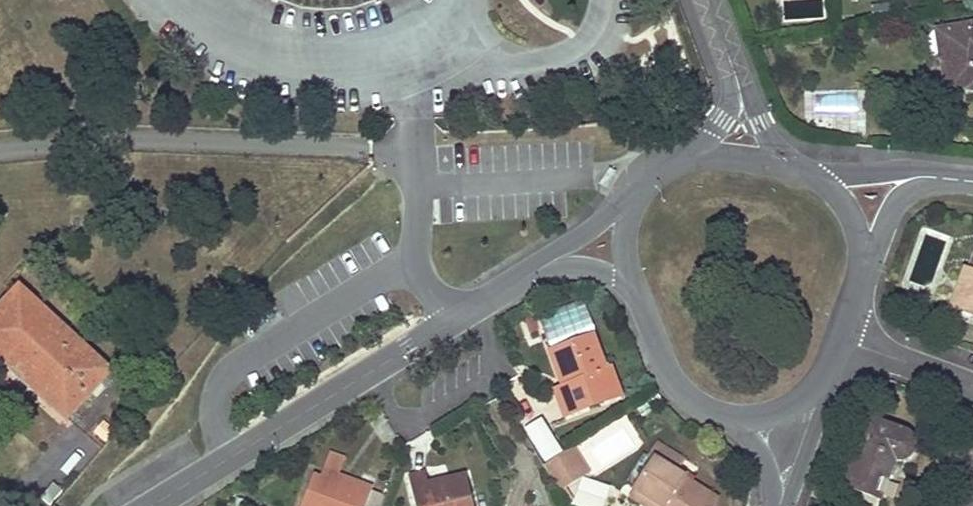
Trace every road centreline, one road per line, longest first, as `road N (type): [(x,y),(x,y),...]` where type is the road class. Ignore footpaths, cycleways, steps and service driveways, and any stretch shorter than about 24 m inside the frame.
road 1 (residential): [(369,372),(151,505)]
road 2 (residential): [(369,372),(400,418),(425,418),(490,371),(492,349),(471,310)]
road 3 (residential): [(635,194),(485,301)]
road 4 (residential): [(485,301),(572,268),(613,281),(640,304)]
road 5 (tertiary): [(860,277),(903,196),(972,182)]
road 6 (tertiary): [(972,178),(920,169),(812,171)]
road 7 (tertiary): [(782,505),(823,403),(830,363)]
road 8 (residential): [(972,388),(838,340)]
road 9 (tertiary): [(640,304),(681,391),(714,413)]
road 10 (tertiary): [(714,413),(766,413),(810,390),(830,363)]
road 11 (tertiary): [(860,277),(853,214),(812,171)]

